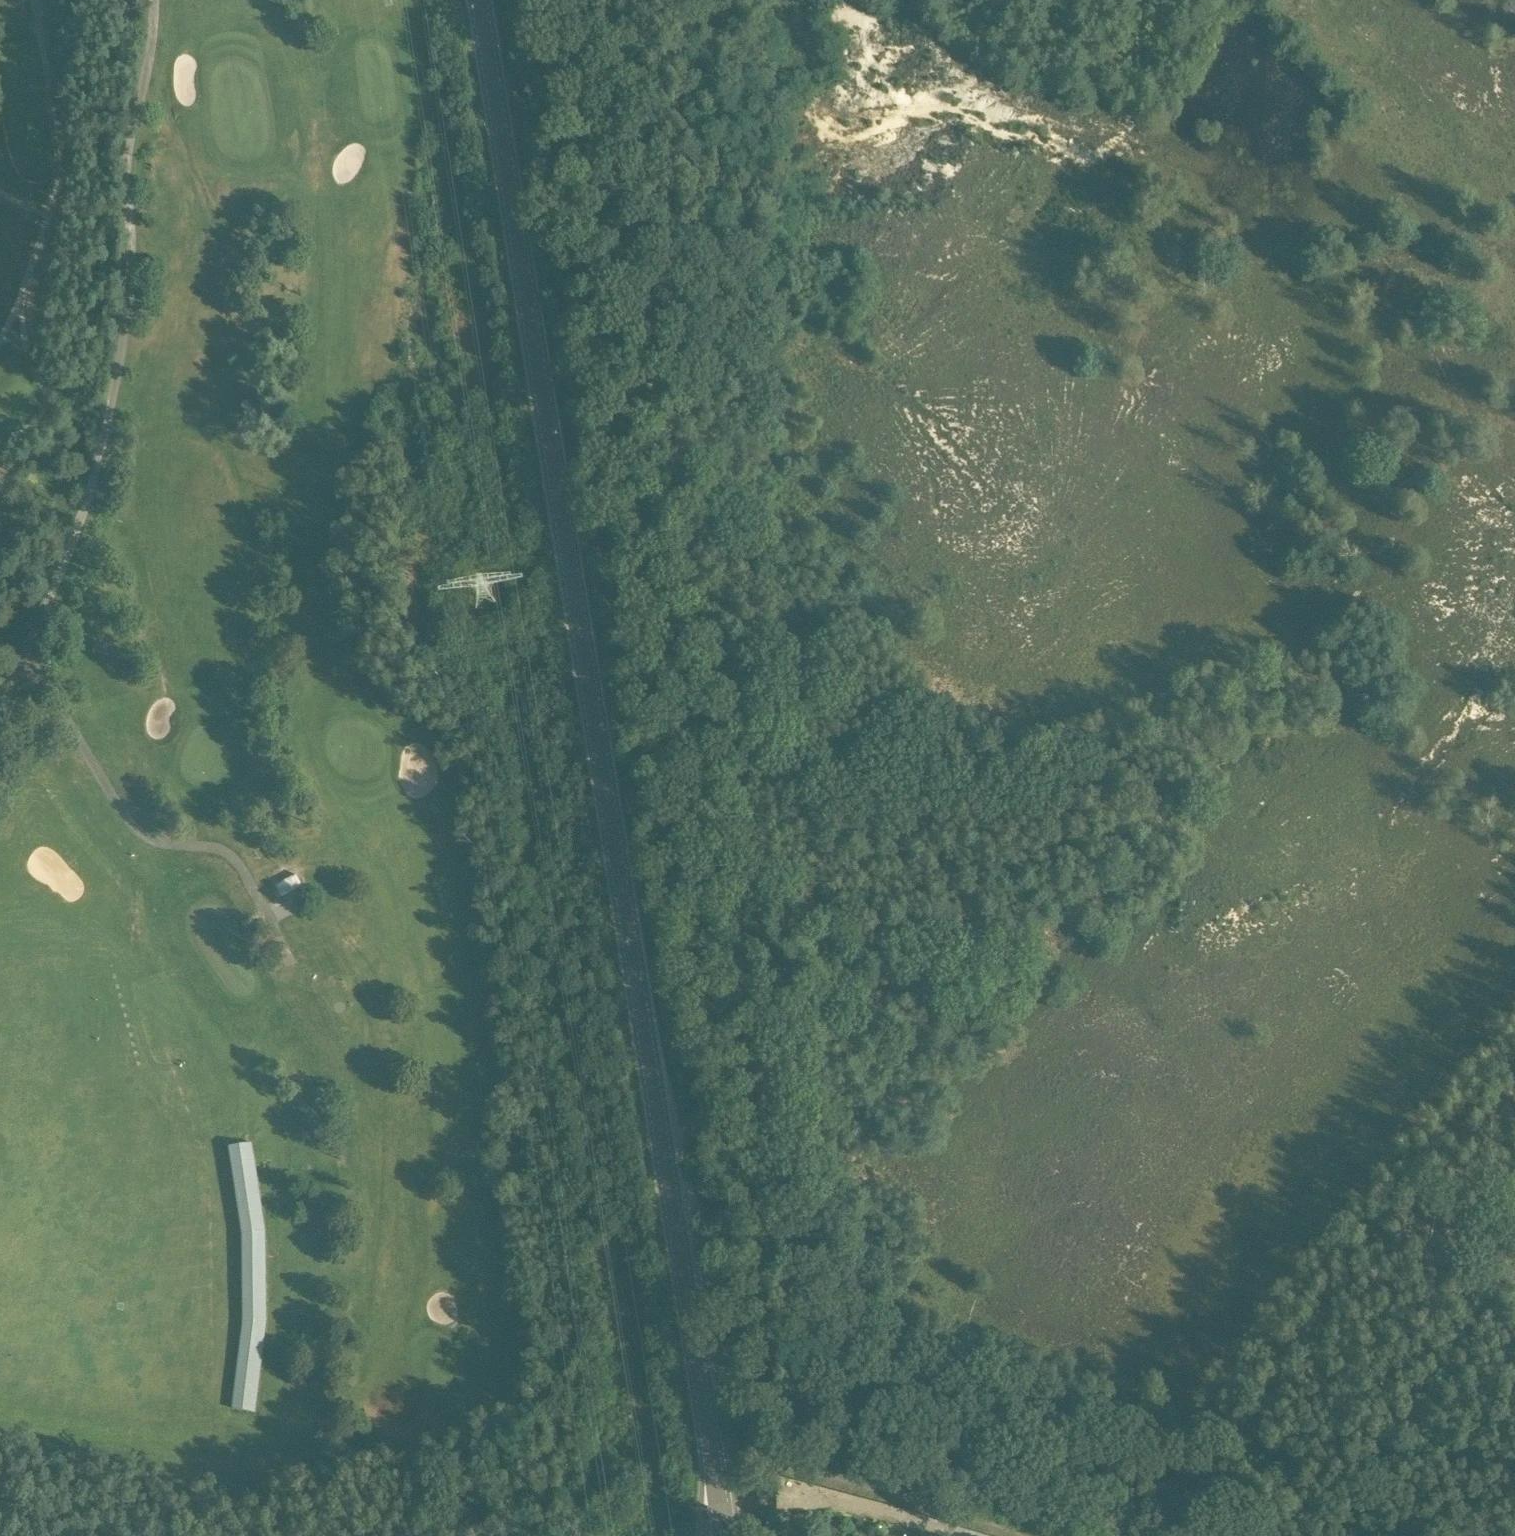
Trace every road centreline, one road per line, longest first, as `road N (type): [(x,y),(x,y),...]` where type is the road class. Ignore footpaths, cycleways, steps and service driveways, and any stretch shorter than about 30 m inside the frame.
road 1 (tertiary): [(723,1535),(480,0)]

